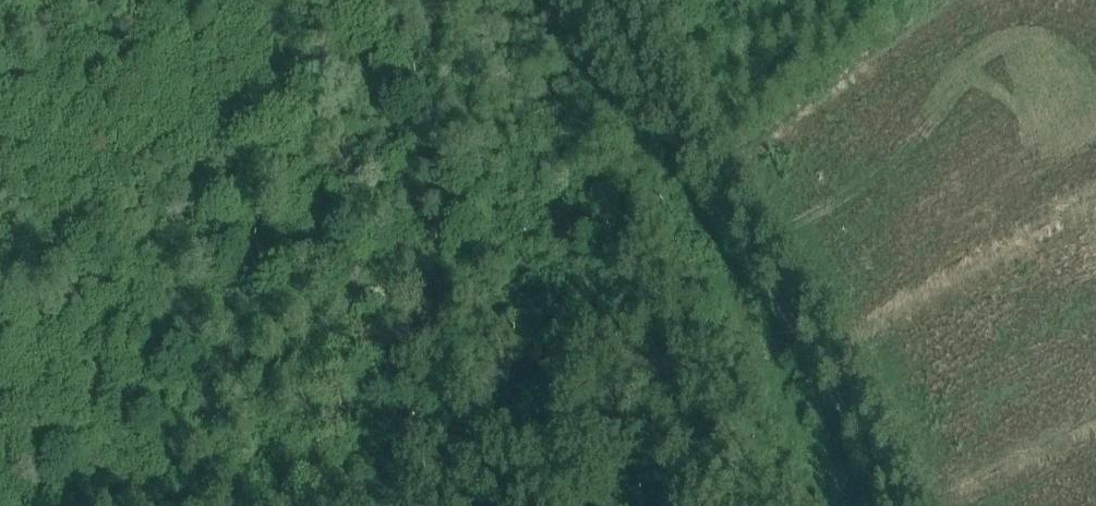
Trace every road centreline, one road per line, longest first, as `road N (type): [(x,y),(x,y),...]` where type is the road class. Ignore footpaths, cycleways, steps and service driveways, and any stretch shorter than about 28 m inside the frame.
road 1 (track): [(886,505),(837,392),(599,0)]

